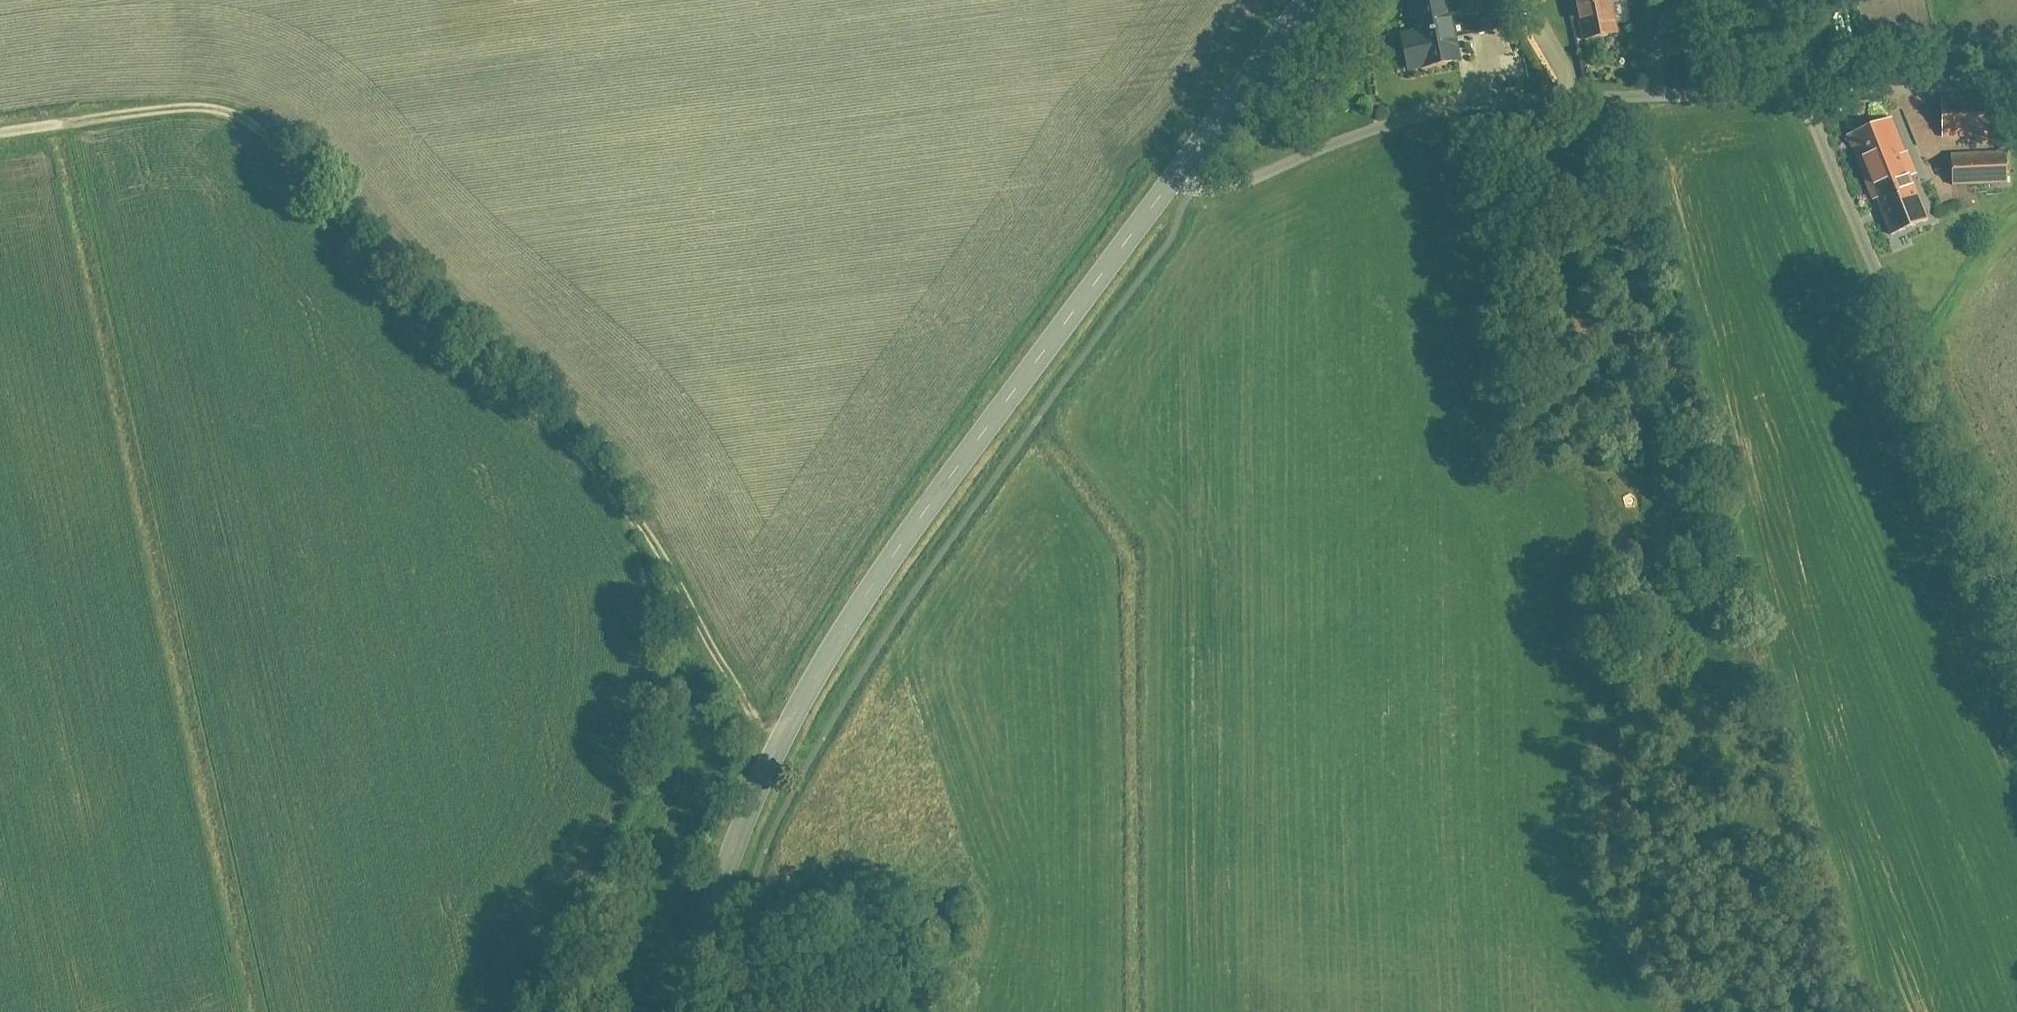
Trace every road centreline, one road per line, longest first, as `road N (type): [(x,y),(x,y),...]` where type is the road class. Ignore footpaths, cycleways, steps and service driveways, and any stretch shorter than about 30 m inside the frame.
road 1 (residential): [(1184,170),(1200,186),(1236,188),(1407,119),(1518,95),(1764,91),(1808,103),(2016,598)]
road 2 (track): [(0,134),(195,107),(250,121),(464,352),(575,432),(627,490),(671,552),(715,662),(807,774)]
road 3 (tertiary): [(689,1011),(737,847),(780,745),(846,631),(1184,170)]
road 4 (track): [(2016,83),(1793,96)]
road 5 (tertiary): [(1184,170),(1311,0)]

